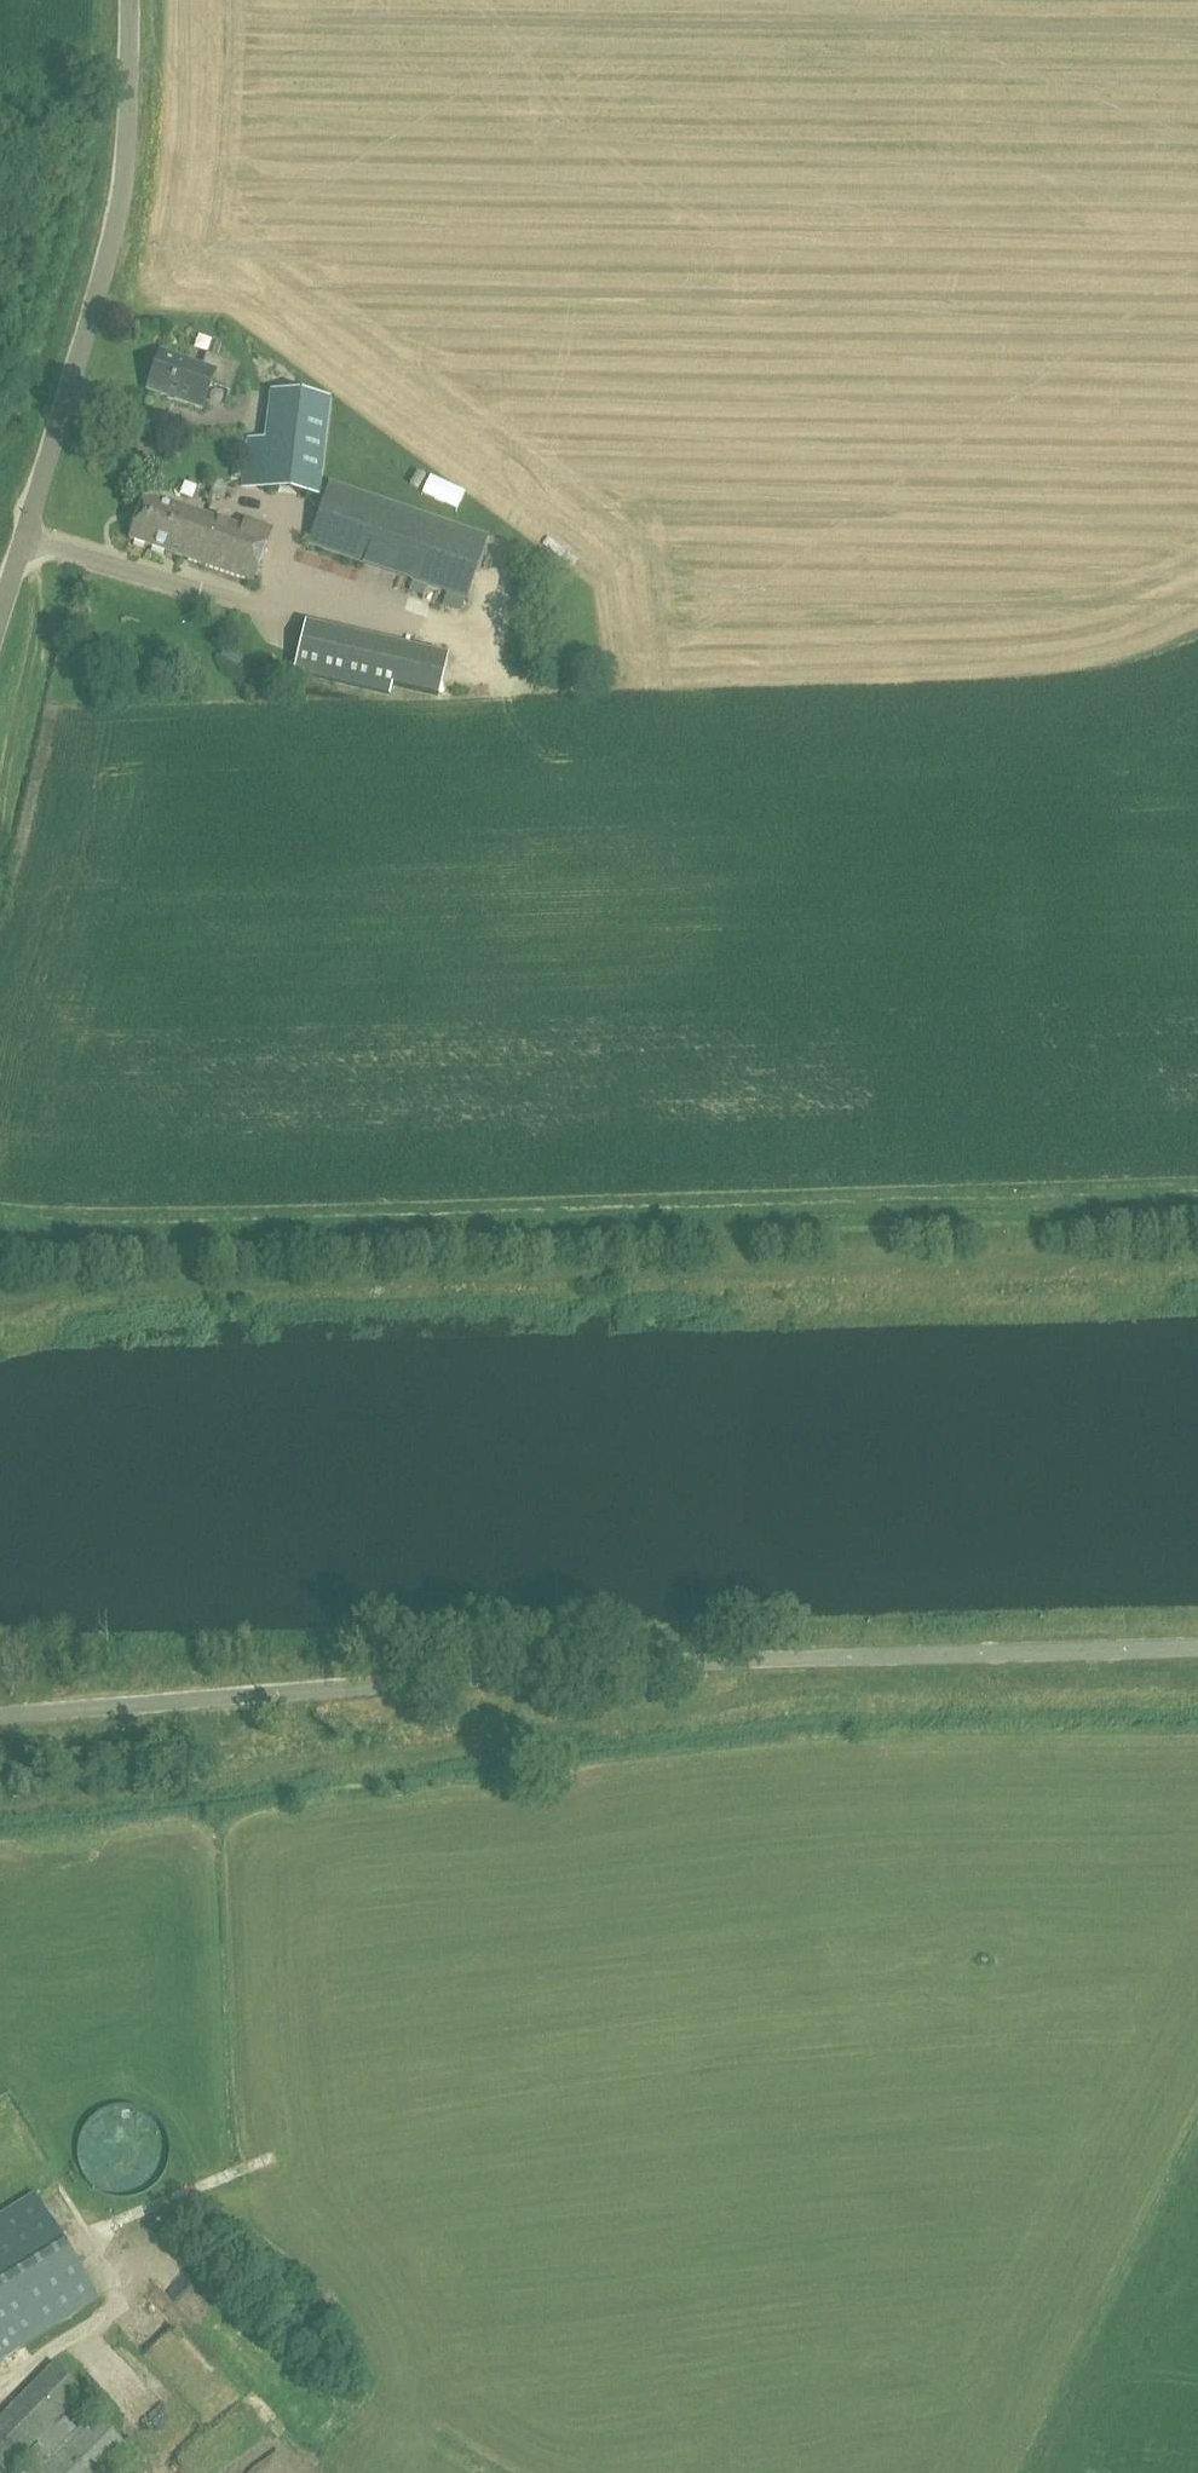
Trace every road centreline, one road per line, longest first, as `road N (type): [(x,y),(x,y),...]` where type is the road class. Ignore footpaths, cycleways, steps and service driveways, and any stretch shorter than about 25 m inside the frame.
road 1 (unclassified): [(1197,1647),(645,1662),(0,1710)]
road 2 (unclassified): [(0,625),(100,317),(127,191),(134,0)]
road 3 (track): [(24,550),(43,622),(0,845)]

